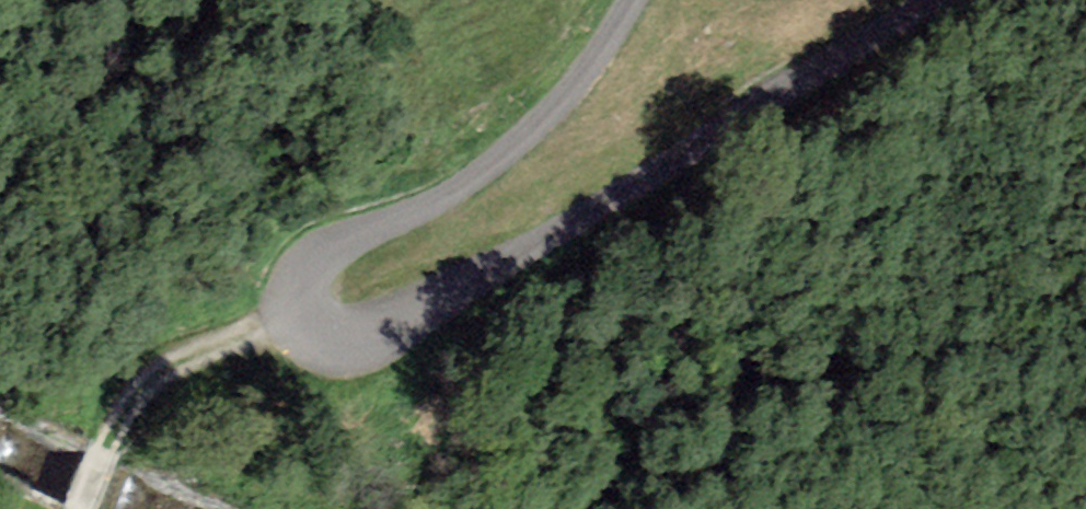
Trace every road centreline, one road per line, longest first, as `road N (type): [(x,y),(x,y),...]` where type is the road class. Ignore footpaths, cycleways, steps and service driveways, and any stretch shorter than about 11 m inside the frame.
road 1 (unclassified): [(631,0),(599,53),(520,139),(436,201),(315,254),(297,289),(309,323),(345,332),(439,299),(931,0)]
road 2 (track): [(79,508),(141,390),(173,365),(297,307)]

